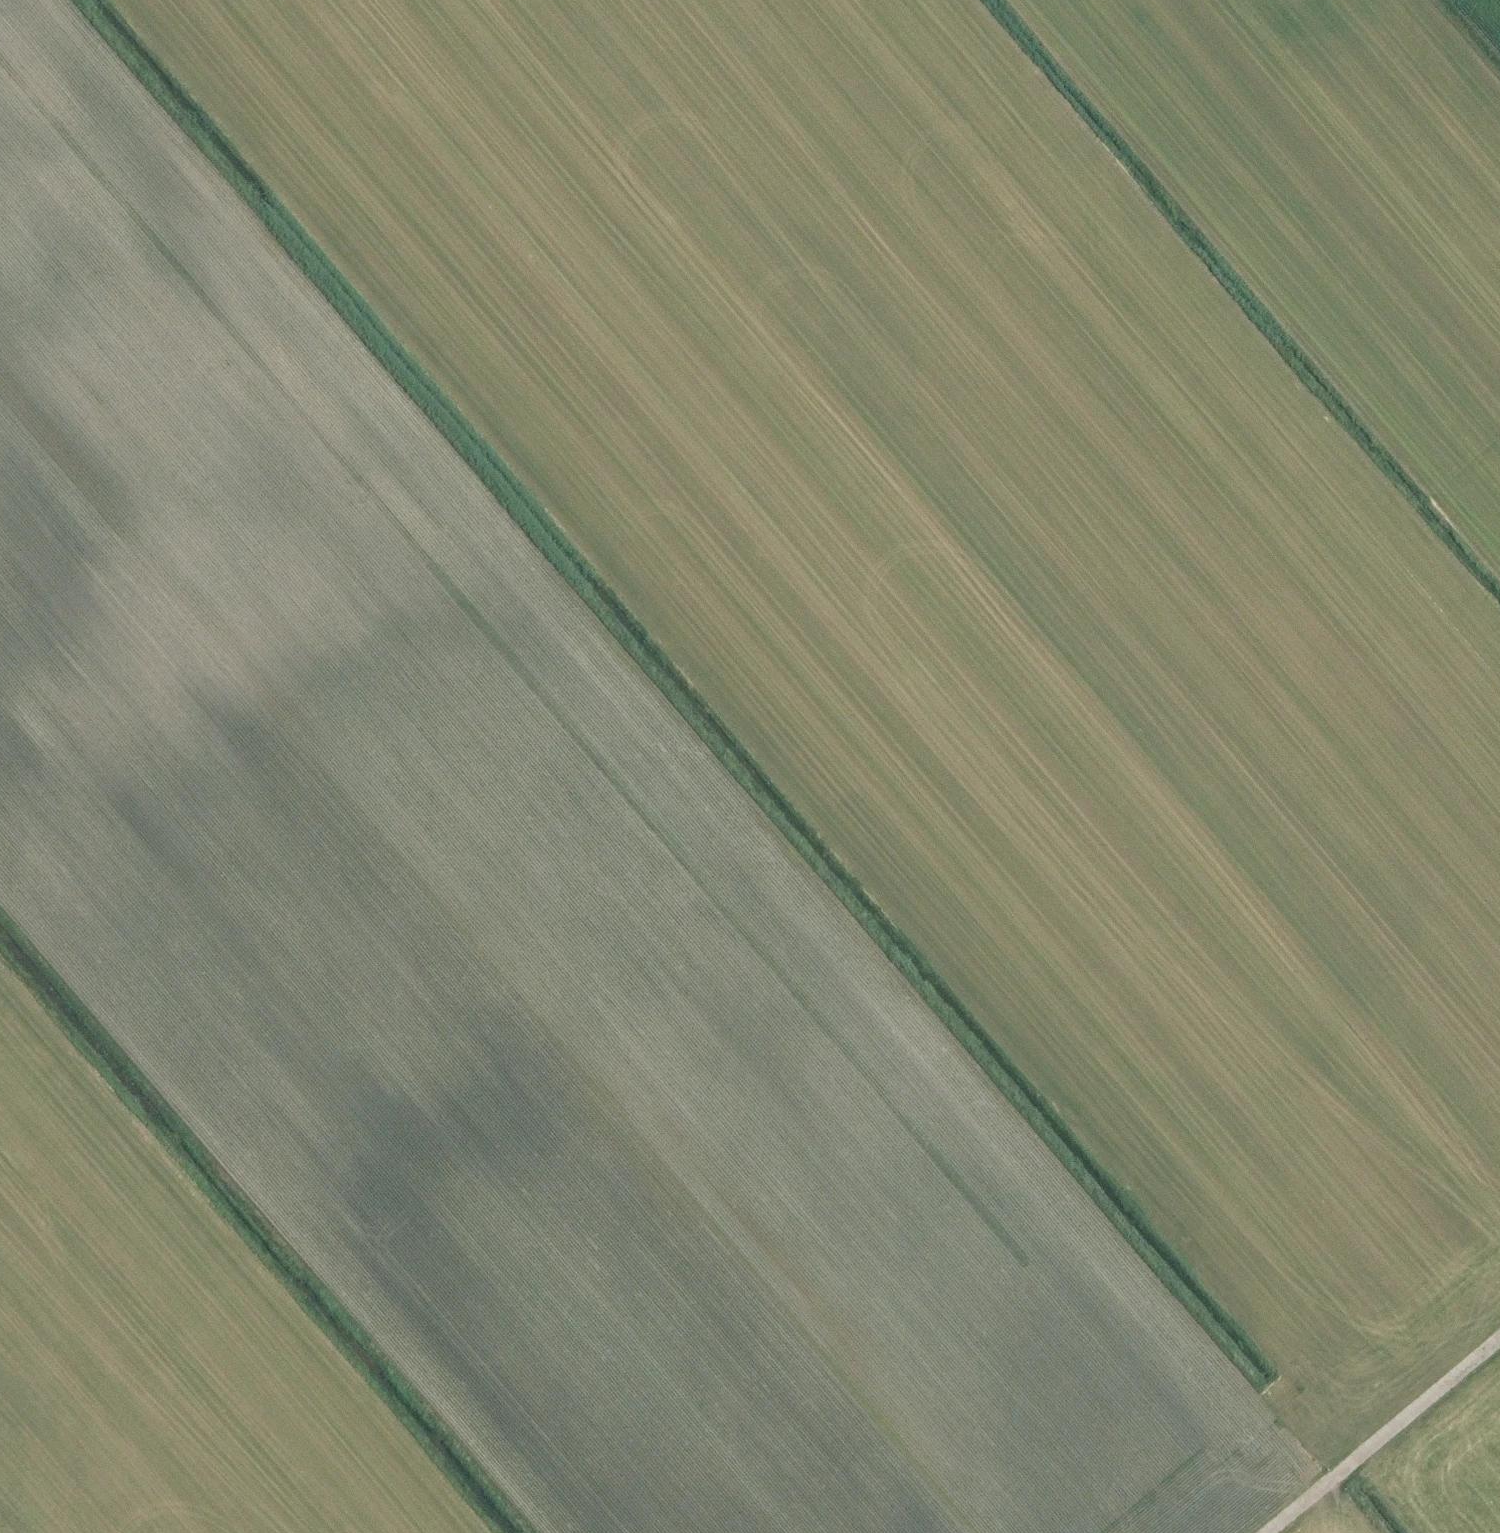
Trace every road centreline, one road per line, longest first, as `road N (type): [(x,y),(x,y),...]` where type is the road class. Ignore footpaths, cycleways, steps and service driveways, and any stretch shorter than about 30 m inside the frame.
road 1 (track): [(1499,1340),(1270,1532)]

